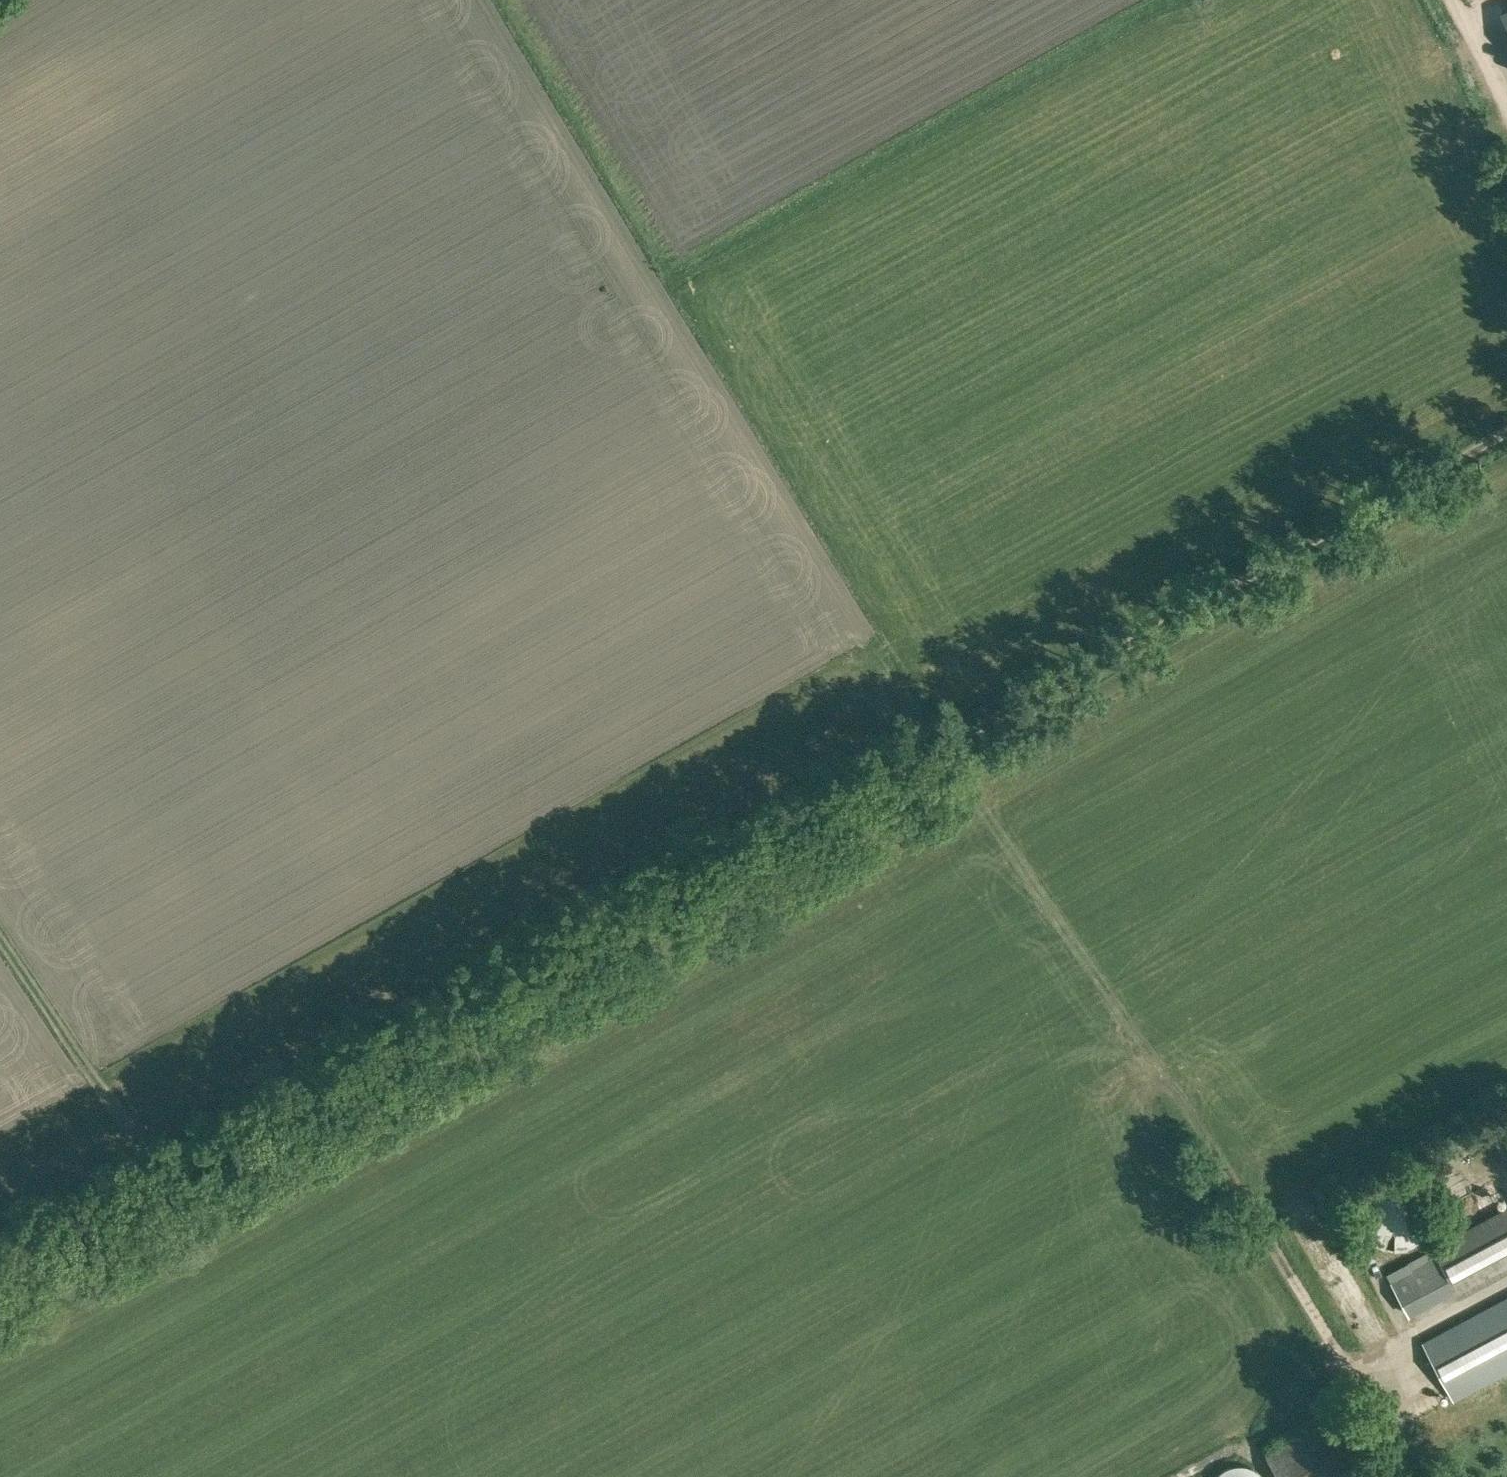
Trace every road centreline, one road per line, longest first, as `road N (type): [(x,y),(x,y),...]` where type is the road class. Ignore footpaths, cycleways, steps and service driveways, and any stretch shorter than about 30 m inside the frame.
road 1 (track): [(0,1274),(1506,430)]
road 2 (track): [(1506,114),(1451,0)]

